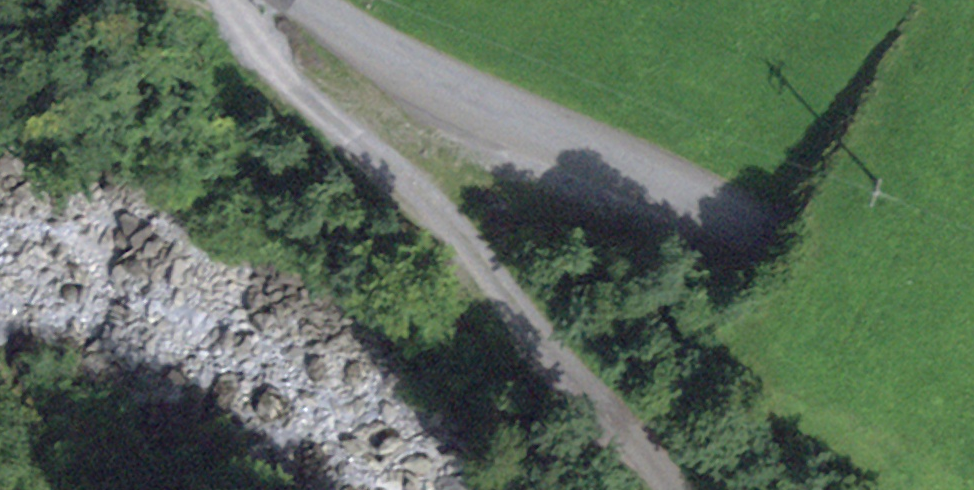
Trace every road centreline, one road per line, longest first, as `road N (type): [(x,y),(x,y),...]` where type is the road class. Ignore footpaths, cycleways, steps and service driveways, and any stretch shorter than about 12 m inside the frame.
road 1 (tertiary): [(306,0),(474,99),(802,248),(973,338)]
road 2 (track): [(664,489),(481,256),(394,165),(285,78),(224,0)]

